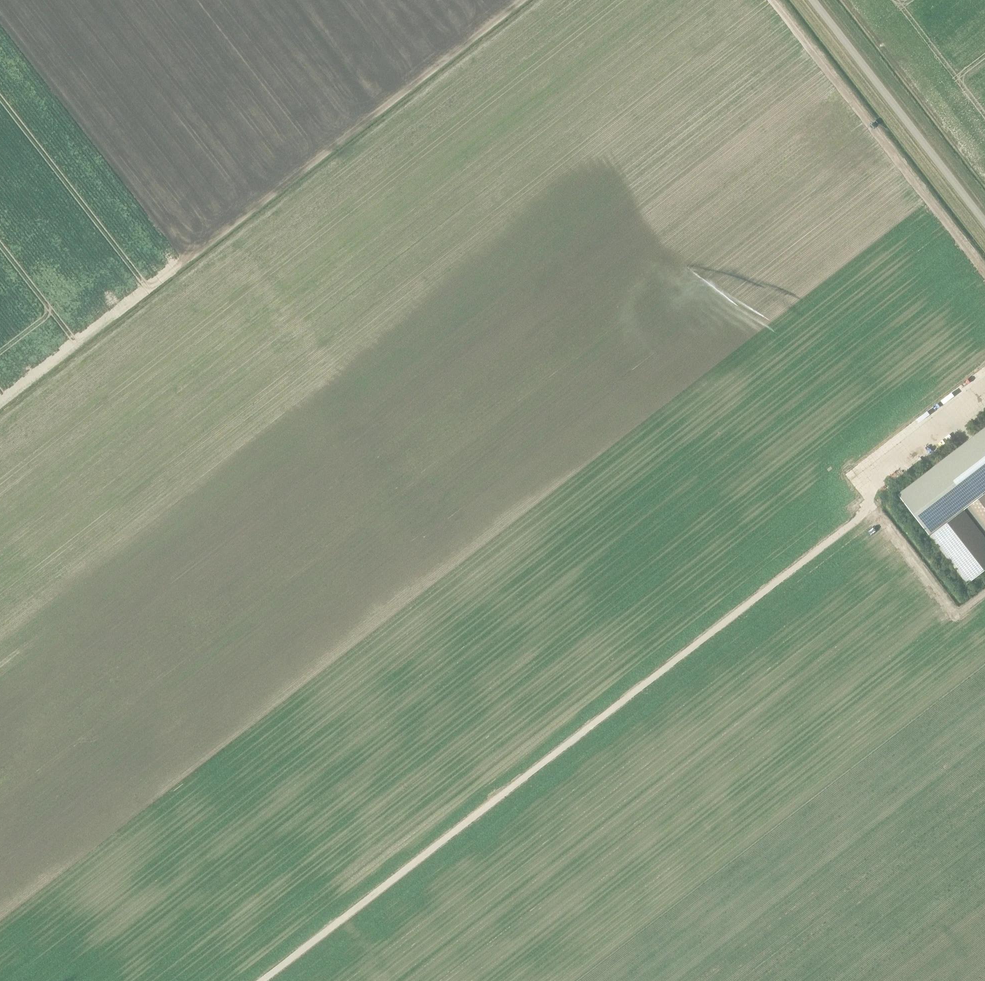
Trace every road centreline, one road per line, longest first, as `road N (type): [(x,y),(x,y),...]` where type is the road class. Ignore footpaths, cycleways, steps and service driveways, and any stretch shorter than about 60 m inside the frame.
road 1 (unclassified): [(984,226),(812,0)]

